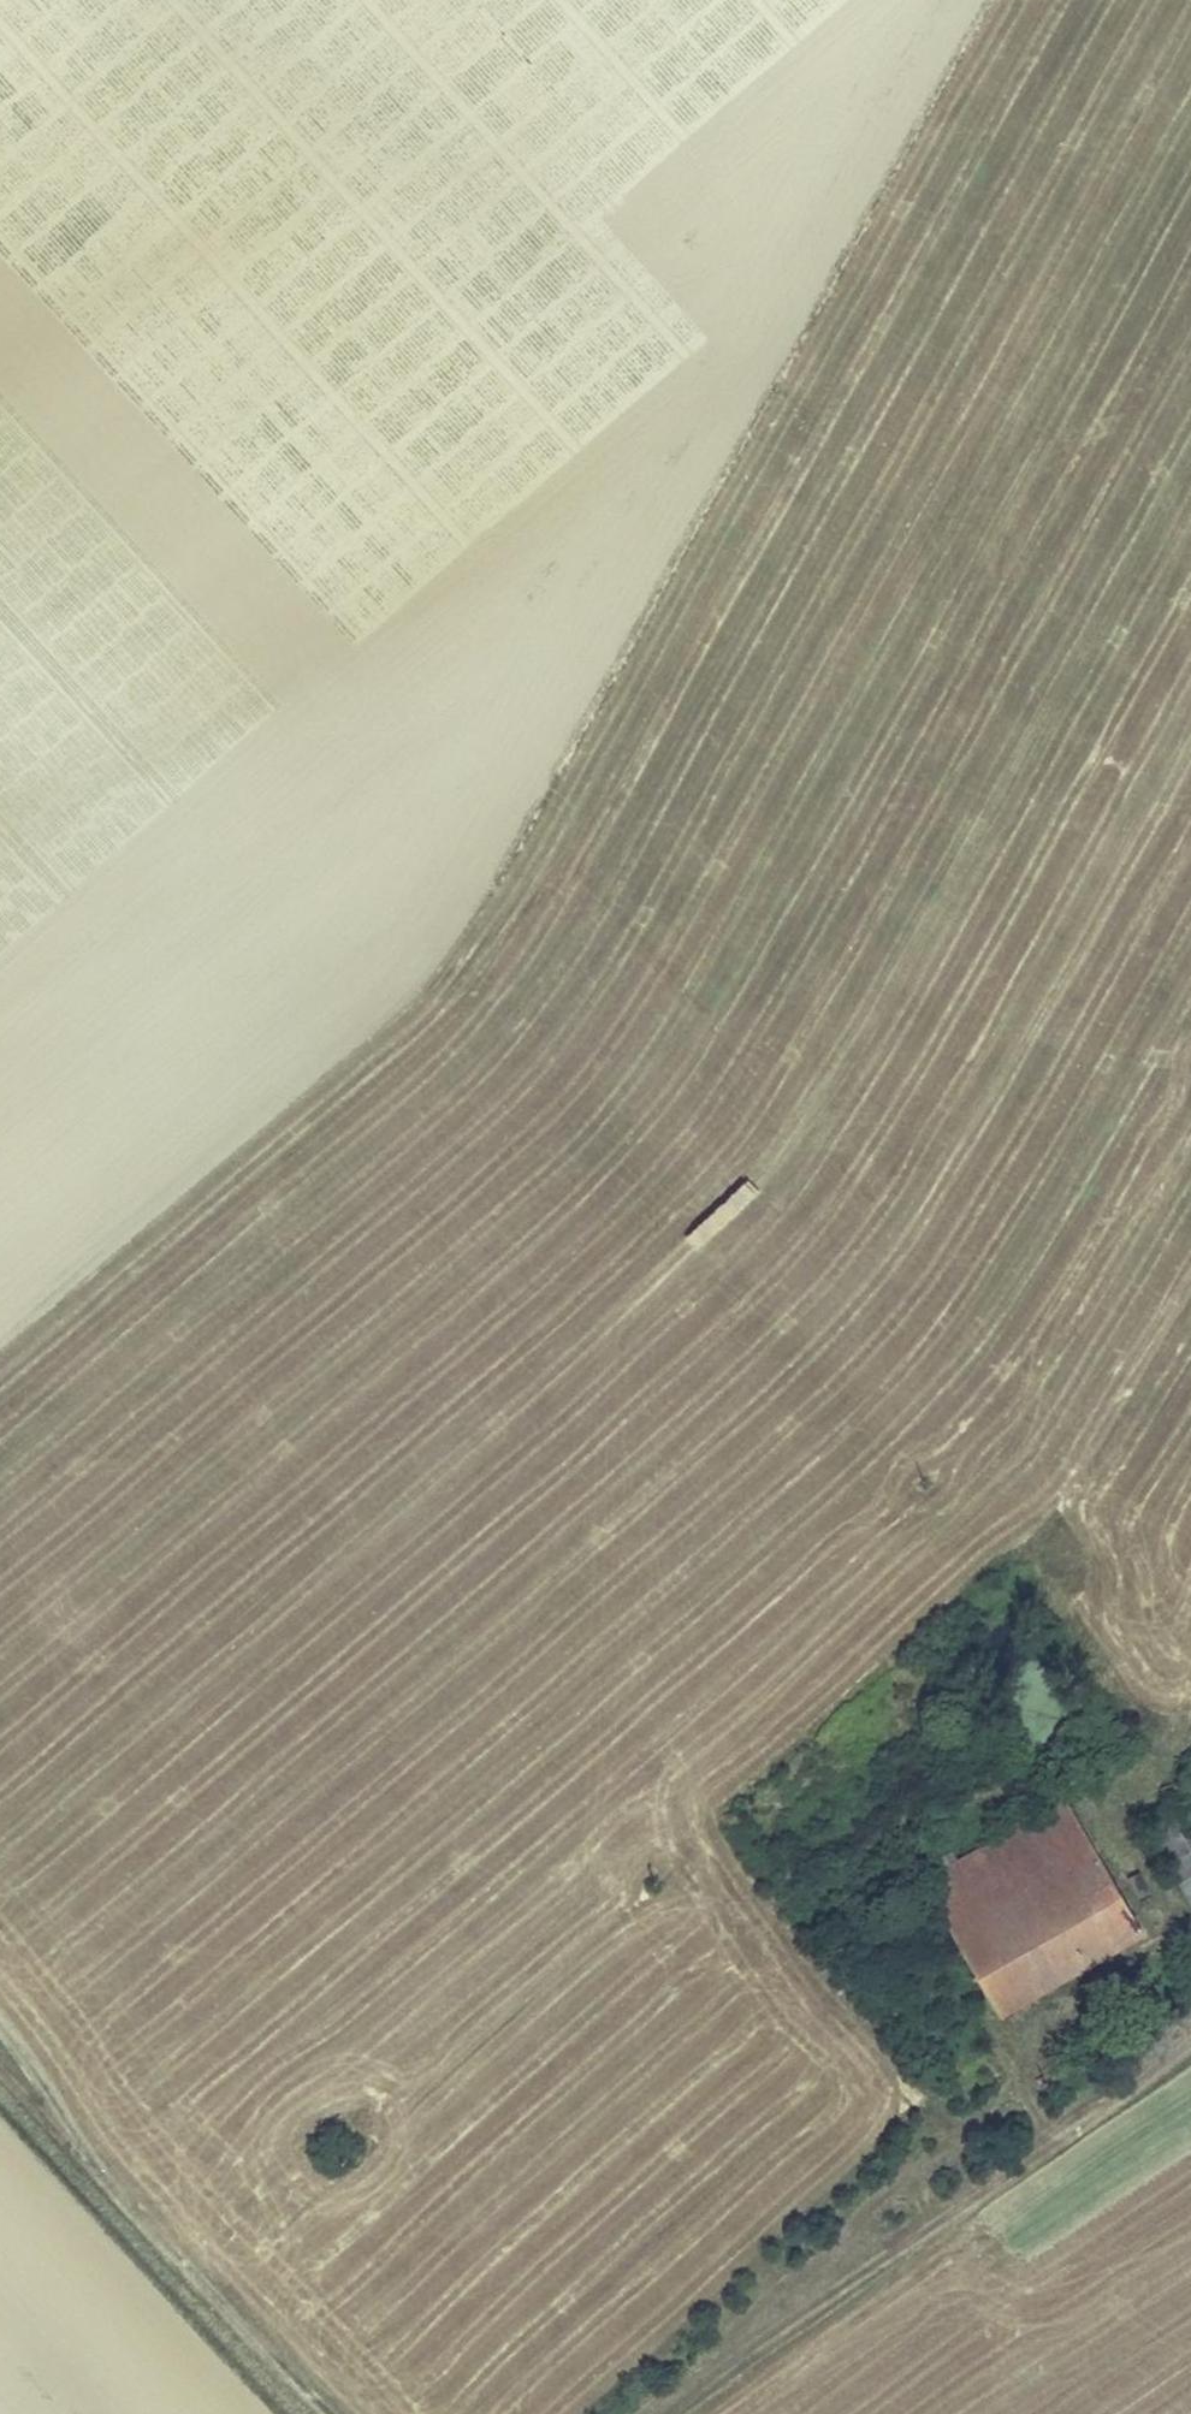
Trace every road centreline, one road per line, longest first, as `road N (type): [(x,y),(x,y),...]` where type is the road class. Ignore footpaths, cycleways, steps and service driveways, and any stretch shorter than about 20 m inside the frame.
road 1 (track): [(665,2413),(1190,2046)]
road 2 (track): [(0,2066),(335,2413)]

